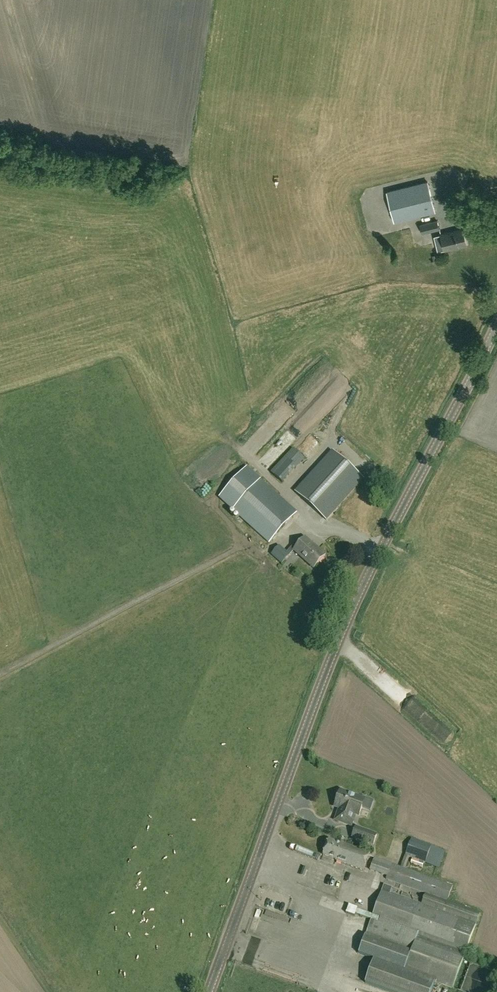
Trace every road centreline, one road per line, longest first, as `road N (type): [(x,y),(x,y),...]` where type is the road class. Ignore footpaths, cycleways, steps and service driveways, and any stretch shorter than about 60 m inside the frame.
road 1 (tertiary): [(210,991),(353,610),(496,331)]

